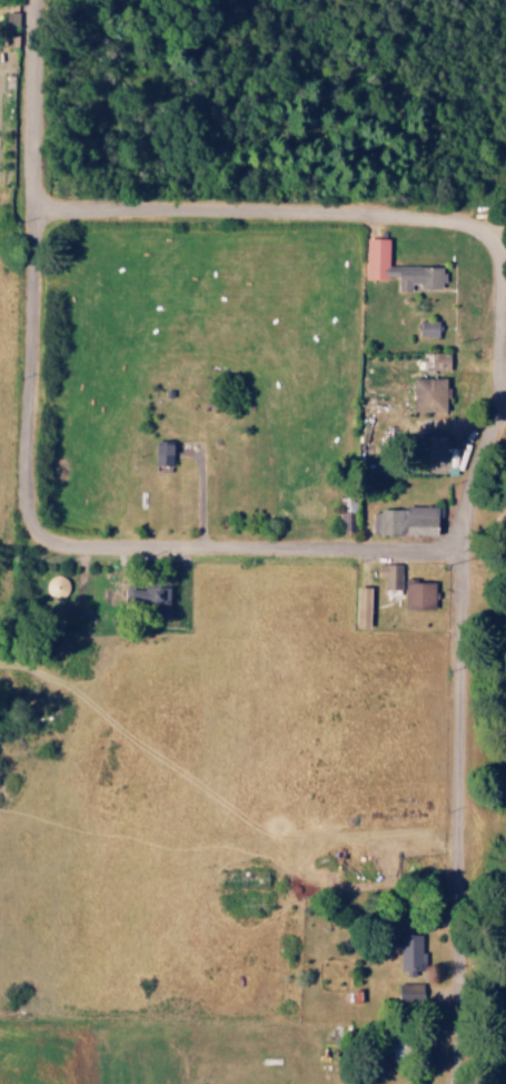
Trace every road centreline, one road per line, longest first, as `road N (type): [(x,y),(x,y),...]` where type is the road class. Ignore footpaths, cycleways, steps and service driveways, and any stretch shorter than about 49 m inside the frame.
road 1 (residential): [(465,553),(485,401),(479,263),(462,236),(370,218),(33,218)]
road 2 (residential): [(37,540),(28,490),(38,0)]
road 3 (residential): [(277,1083),(292,552)]
road 4 (residential): [(465,553),(451,1083)]
road 5 (residential): [(505,1015),(70,1009)]
road 6 (residential): [(465,553),(60,551),(37,540)]
road 7 (residential): [(52,674),(79,1083)]

